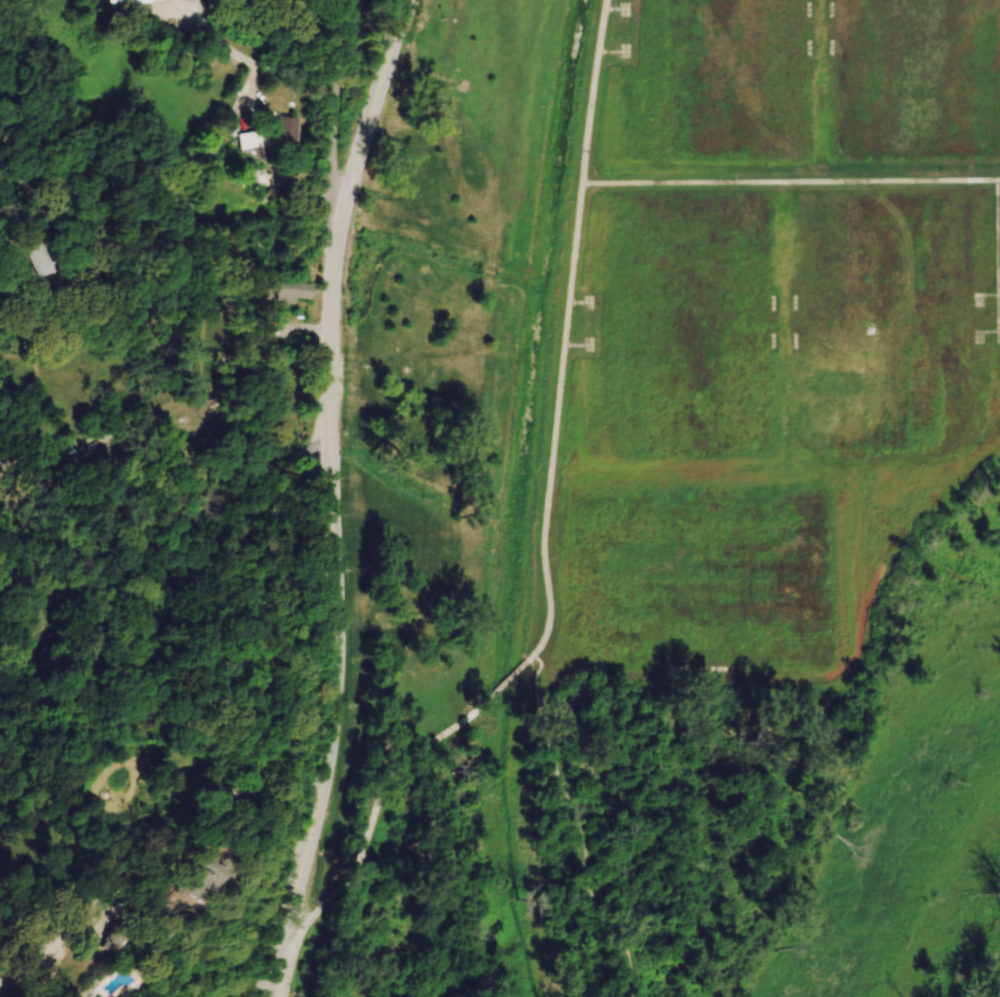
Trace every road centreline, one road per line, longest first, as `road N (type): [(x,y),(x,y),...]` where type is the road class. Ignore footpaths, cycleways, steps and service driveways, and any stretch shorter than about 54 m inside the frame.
road 1 (tertiary): [(273,996),(334,703),(334,256),(408,0)]
road 2 (residential): [(339,227),(329,148),(340,0)]

